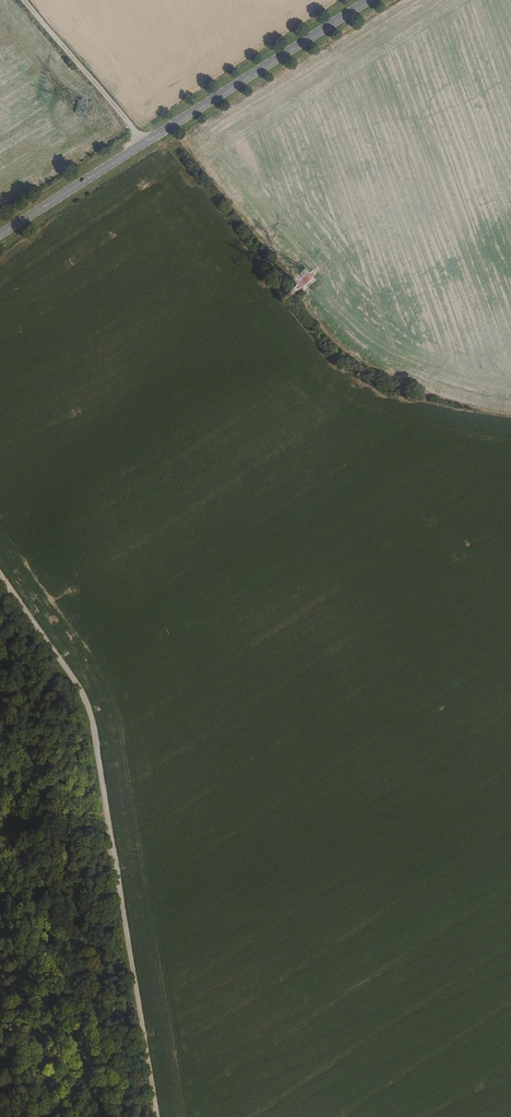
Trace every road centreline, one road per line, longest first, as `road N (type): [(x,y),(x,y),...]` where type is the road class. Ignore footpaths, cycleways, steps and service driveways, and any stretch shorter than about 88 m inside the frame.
road 1 (track): [(0,562),(67,660),(94,734),(153,1116)]
road 2 (secondary): [(0,234),(369,0)]
road 3 (track): [(24,0),(142,143)]

